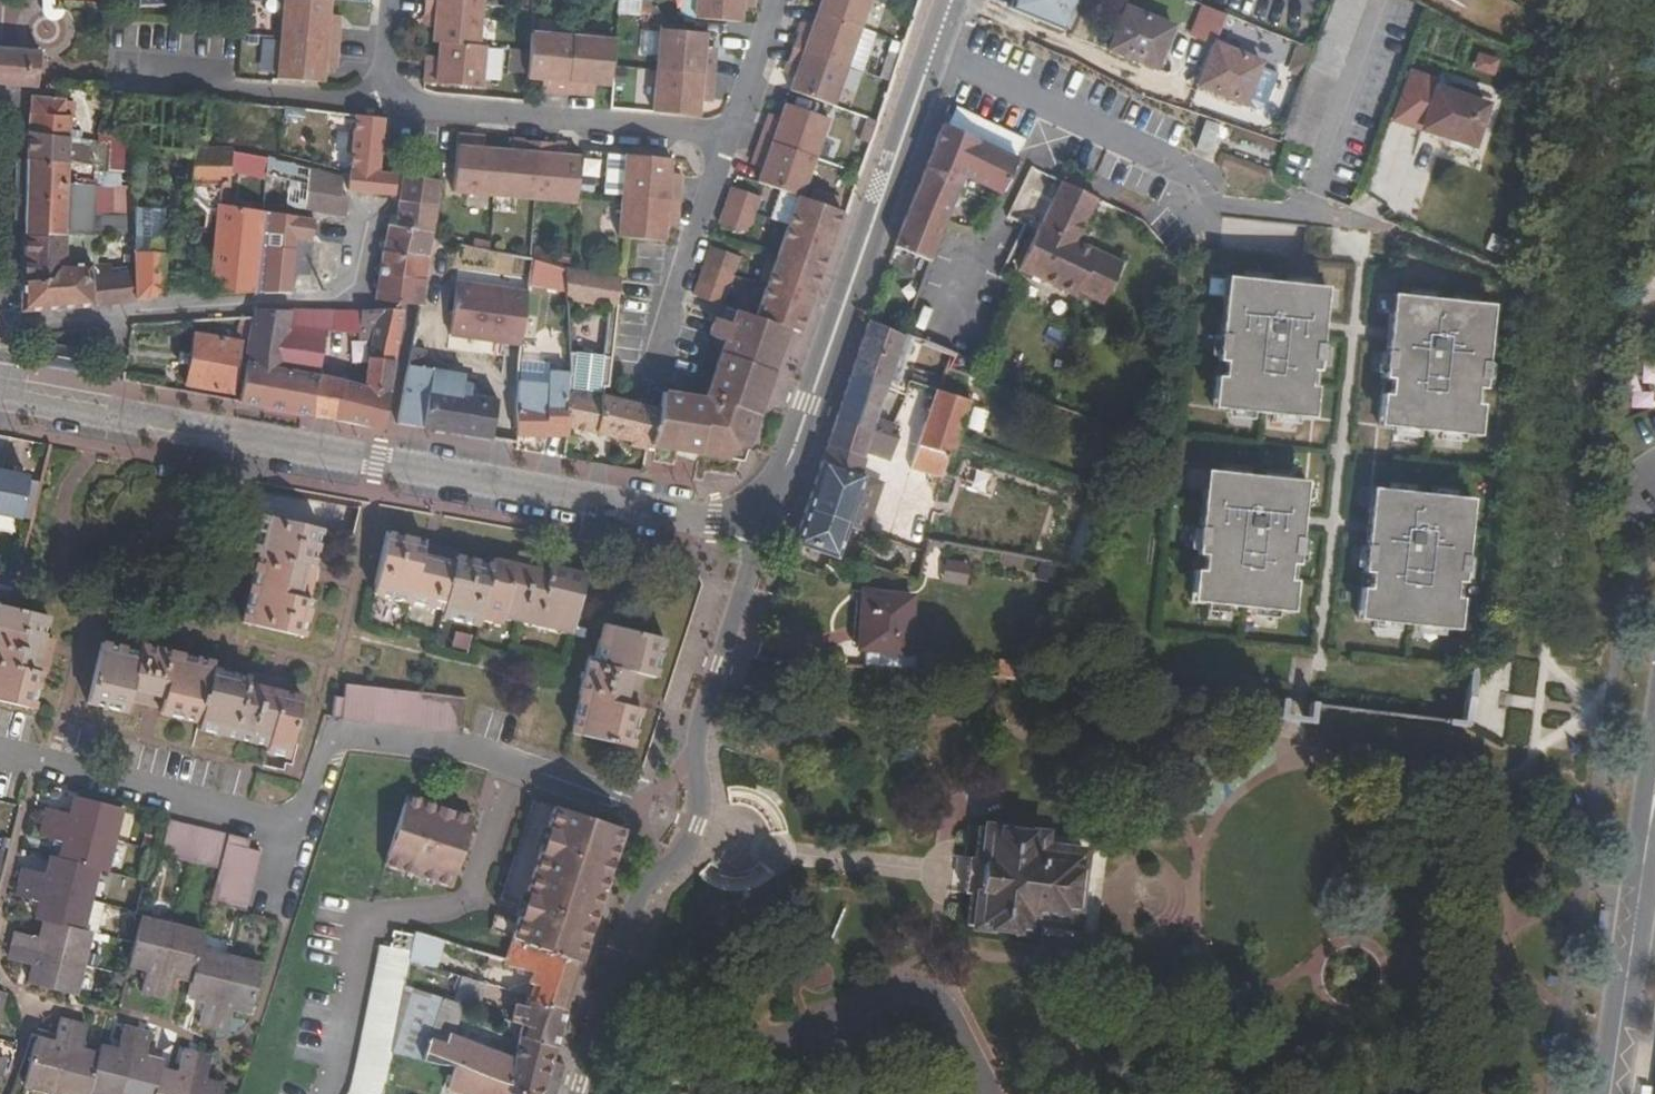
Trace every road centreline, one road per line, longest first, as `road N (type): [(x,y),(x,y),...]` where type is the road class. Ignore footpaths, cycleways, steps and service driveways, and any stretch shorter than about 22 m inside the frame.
road 1 (tertiary): [(5,392),(712,523),(745,516)]
road 2 (residential): [(0,756),(307,833),(336,739),(473,751),(632,806)]
road 3 (residential): [(933,58),(1186,169),(1210,203),(1321,213),(1397,9)]
road 4 (residential): [(5,392),(7,325),(360,301),(374,207)]
road 5 (tertiary): [(745,516),(771,500),(813,405),(933,58)]
road 6 (residential): [(382,106),(726,140)]
road 7 (residential): [(121,75),(382,106)]
road 8 (tertiary): [(1646,841),(1608,1093)]
road 9 (residential): [(648,372),(726,140)]
road 10 (tertiary): [(700,740),(754,549),(745,516)]
road 11 (tertiary): [(582,1093),(648,898)]
road 12 (tertiary): [(648,898),(699,827),(700,740)]
road 13 (residential): [(726,140),(779,0)]

